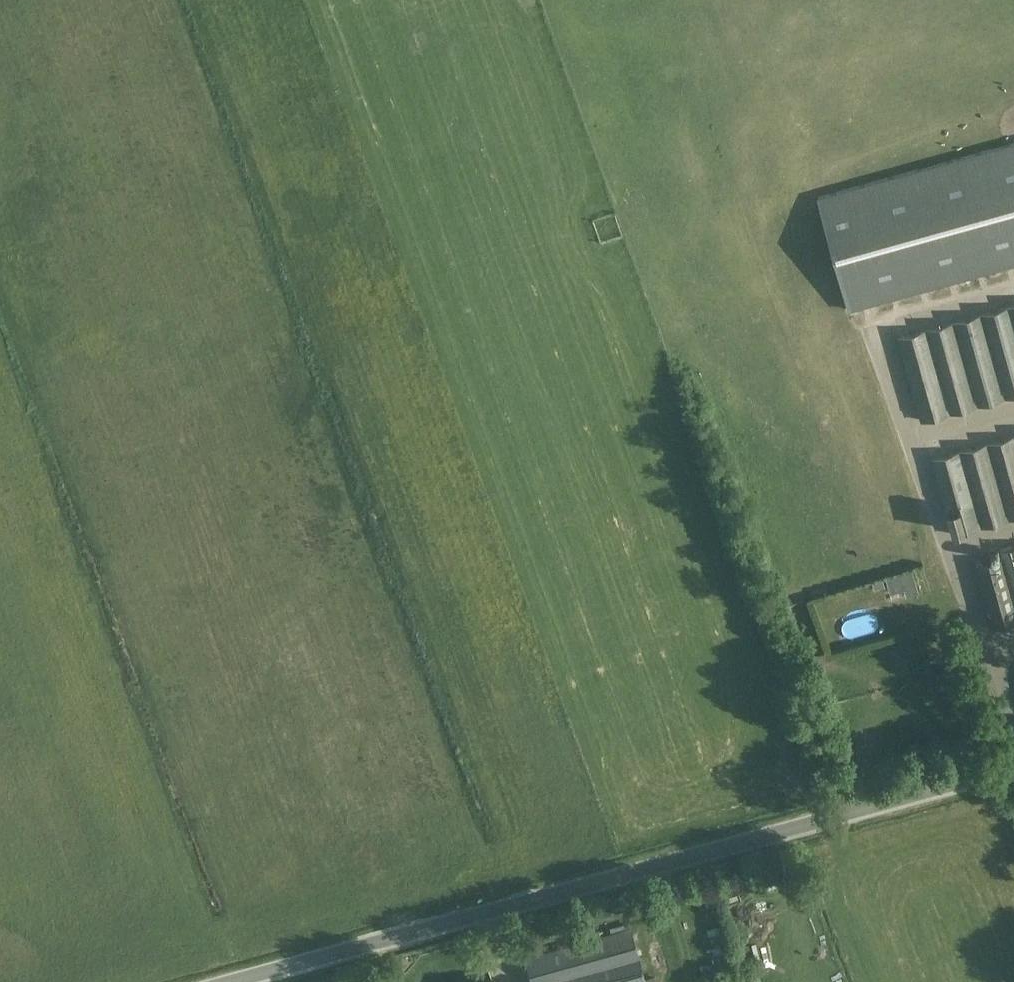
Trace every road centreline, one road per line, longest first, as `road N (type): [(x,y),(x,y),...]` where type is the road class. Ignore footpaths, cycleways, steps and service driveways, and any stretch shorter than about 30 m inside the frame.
road 1 (unclassified): [(229,981),(1013,766)]

